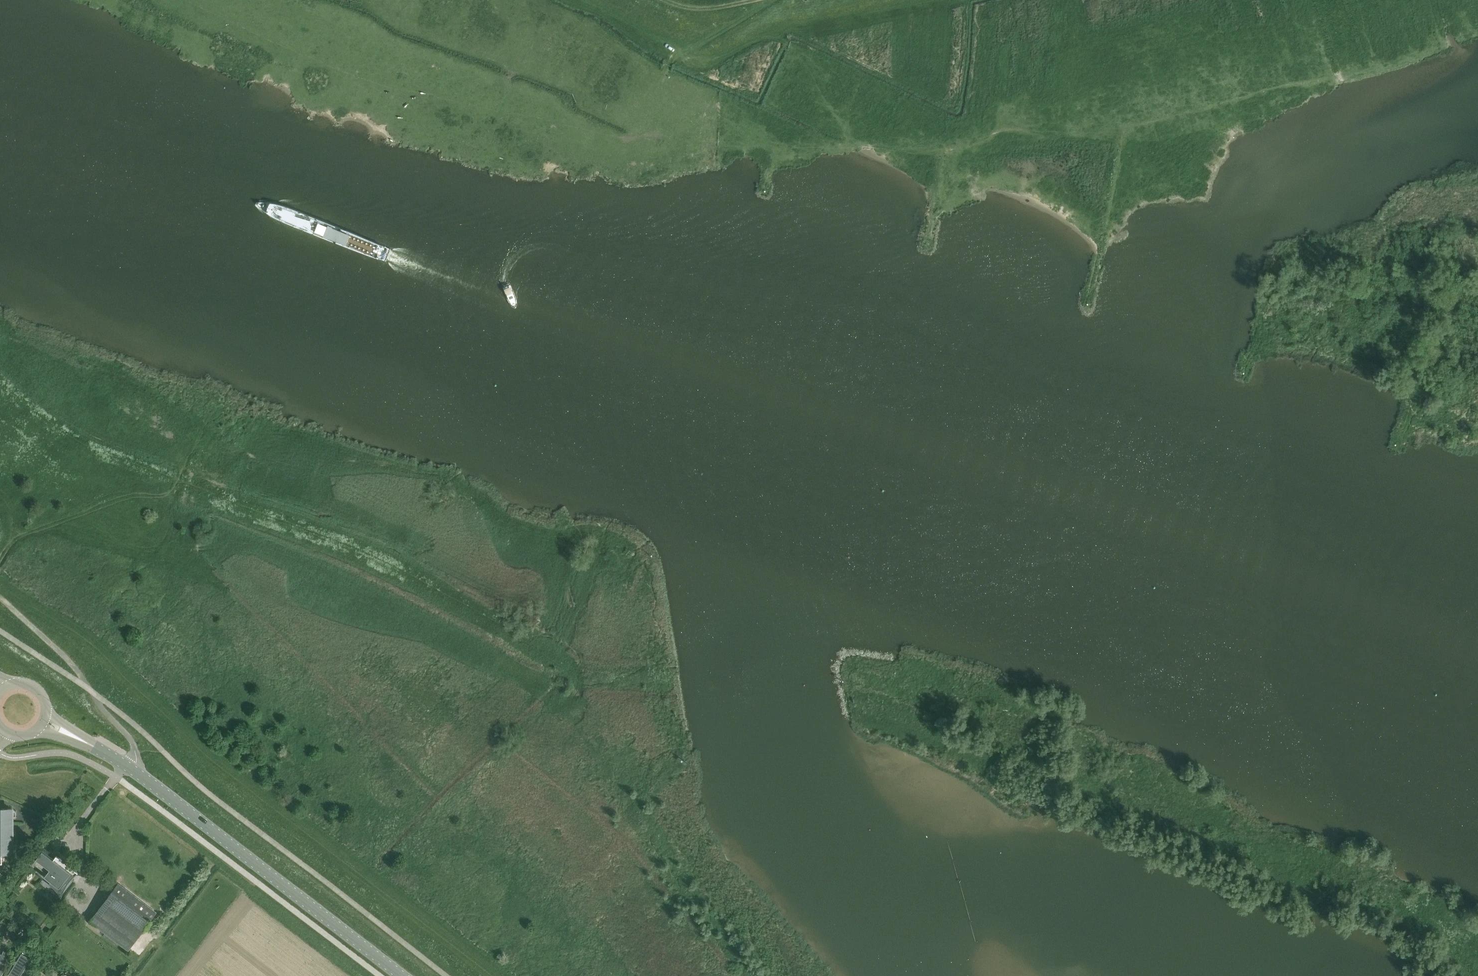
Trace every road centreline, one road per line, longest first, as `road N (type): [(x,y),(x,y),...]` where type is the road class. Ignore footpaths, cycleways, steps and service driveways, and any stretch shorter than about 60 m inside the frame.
road 1 (secondary): [(401,975),(127,765),(42,723)]

